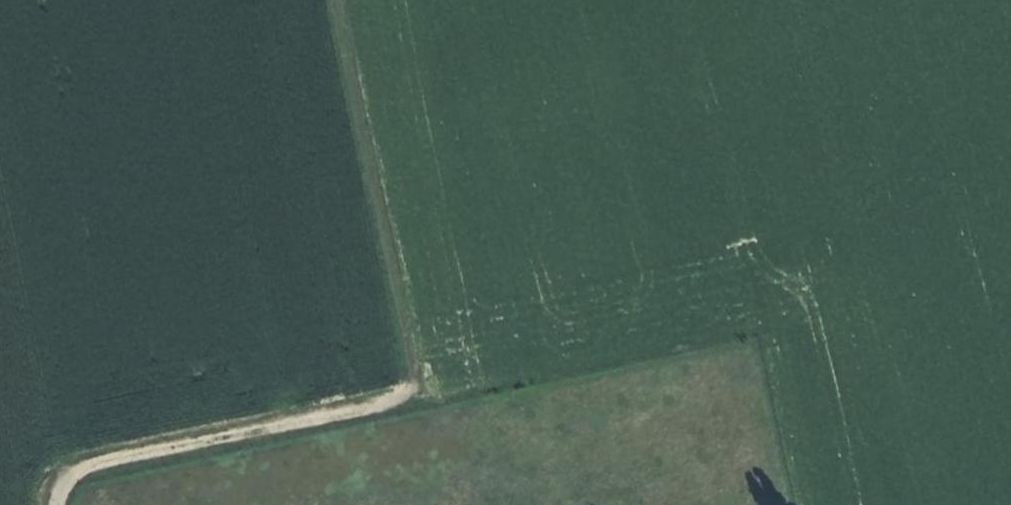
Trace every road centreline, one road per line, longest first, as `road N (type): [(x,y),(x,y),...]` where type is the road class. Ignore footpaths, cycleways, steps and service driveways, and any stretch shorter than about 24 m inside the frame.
road 1 (track): [(64,504),(92,467),(421,394),(340,0)]

